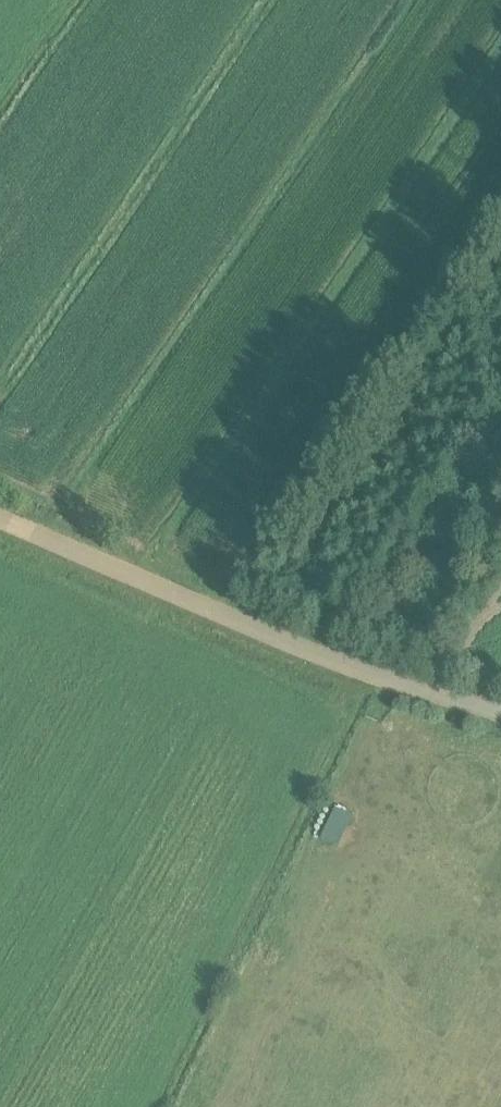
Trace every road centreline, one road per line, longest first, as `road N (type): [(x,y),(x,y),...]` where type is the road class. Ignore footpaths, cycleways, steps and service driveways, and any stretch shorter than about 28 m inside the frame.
road 1 (tertiary): [(0,521),(248,630),(500,716)]

